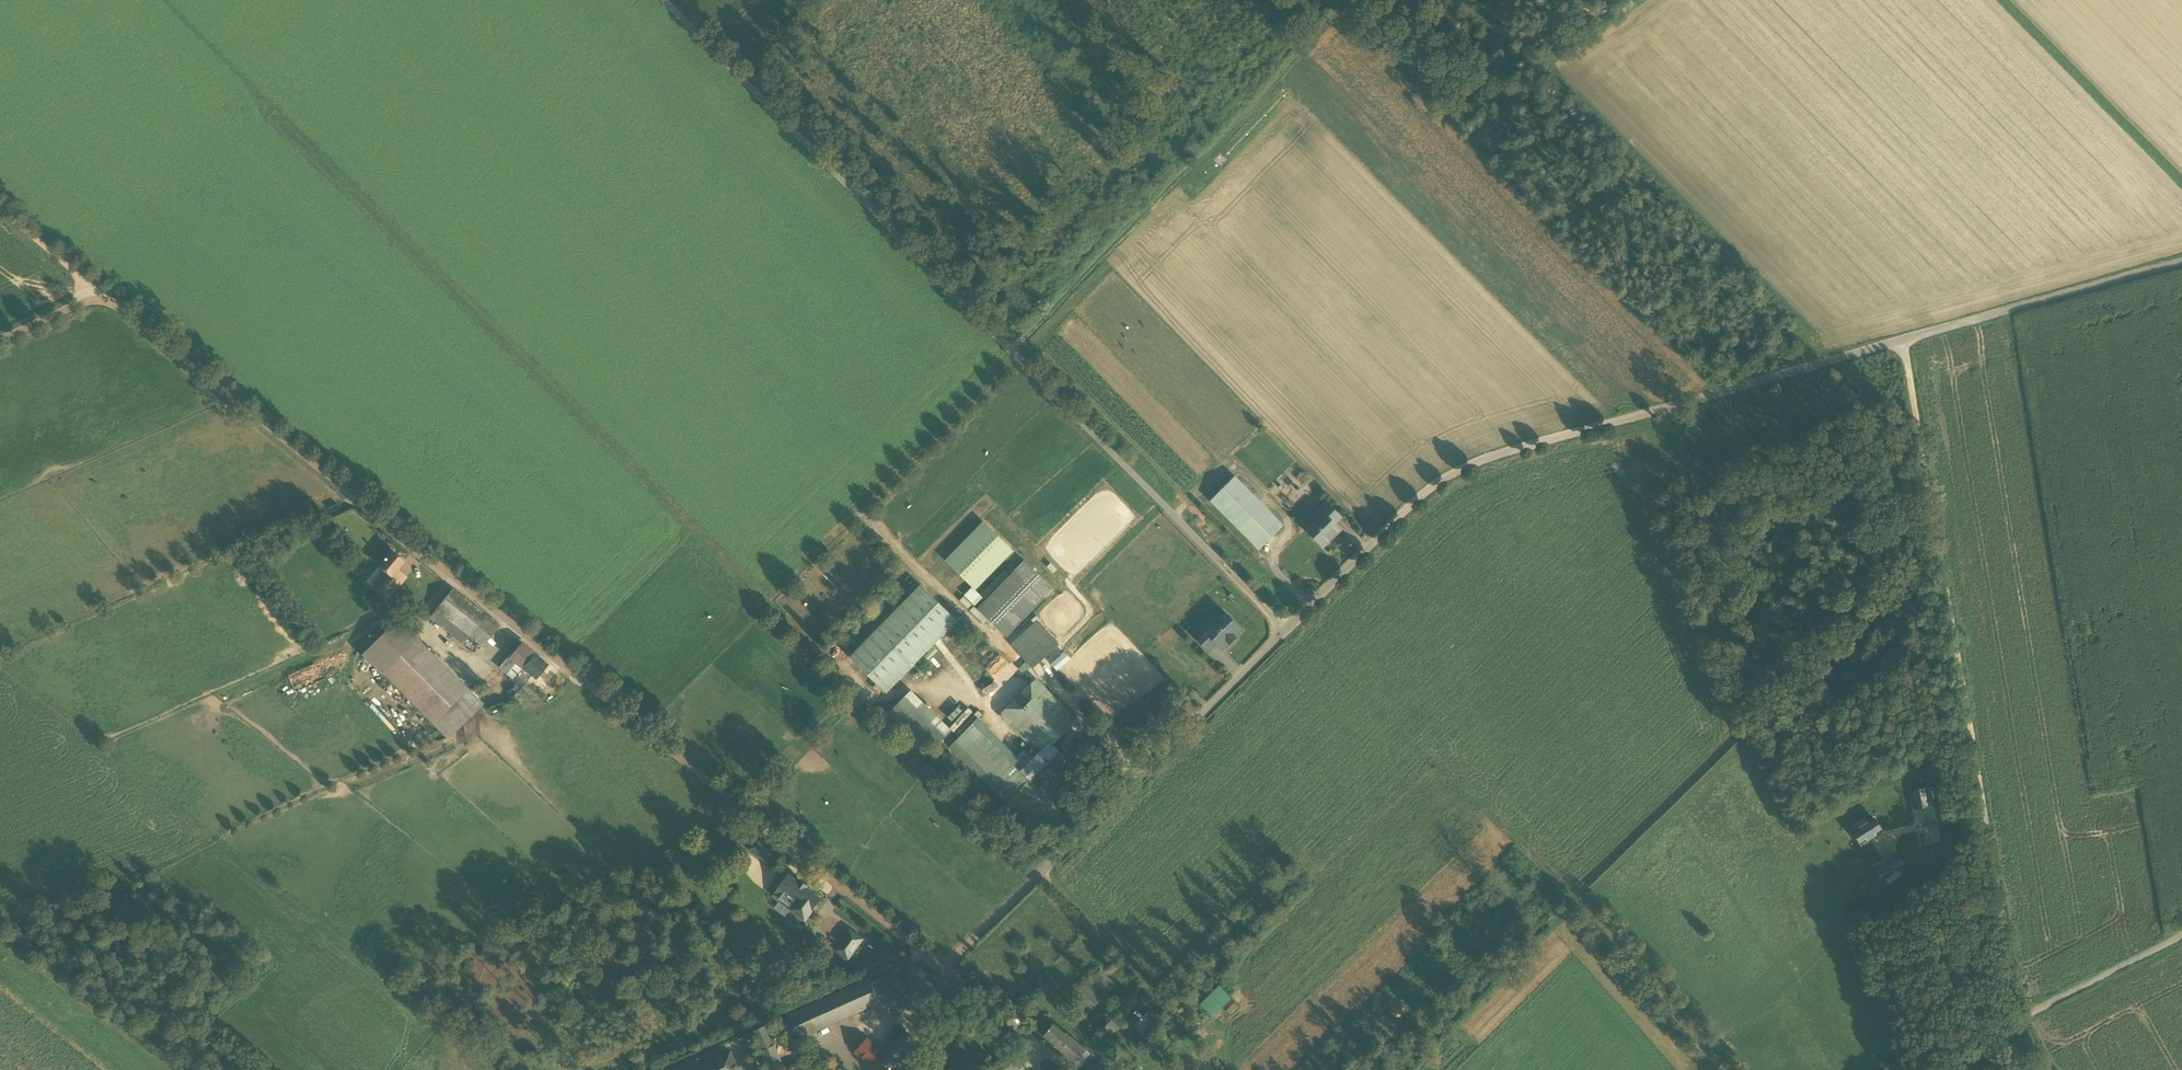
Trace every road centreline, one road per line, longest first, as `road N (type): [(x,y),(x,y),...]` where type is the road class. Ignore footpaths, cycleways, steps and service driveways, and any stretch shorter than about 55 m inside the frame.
road 1 (unclassified): [(0,339),(90,299),(114,303),(943,969)]
road 2 (unclassified): [(1285,629),(1417,498),(1475,463),(2181,260)]
road 3 (unclassified): [(1285,629),(665,0)]
road 4 (track): [(1011,352),(1345,0)]
road 5 (unclassified): [(943,969),(1285,629)]
road 6 (track): [(1901,341),(1984,811)]
road 7 (track): [(1735,731),(1935,532)]
road 8 (track): [(1225,1069),(1041,874)]
road 9 (track): [(1391,1069),(1580,889)]
road 10 (track): [(2003,0),(2181,181)]
road 11 (residential): [(2181,935),(2028,1015)]
road 12 (unclassified): [(943,969),(1056,1057)]
road 13 (track): [(90,299),(84,281),(0,213)]

